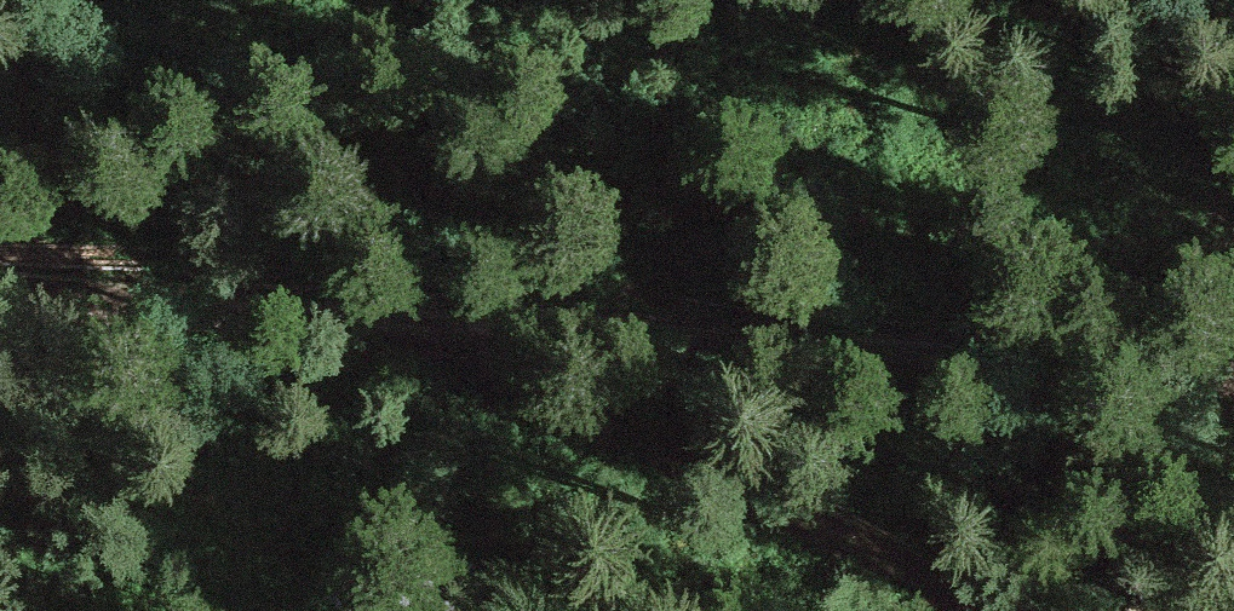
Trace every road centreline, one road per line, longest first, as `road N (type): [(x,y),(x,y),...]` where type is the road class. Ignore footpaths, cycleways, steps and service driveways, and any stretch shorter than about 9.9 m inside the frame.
road 1 (track): [(0,303),(748,337),(1075,369),(1233,395)]
road 2 (track): [(438,321),(704,466),(998,610)]

